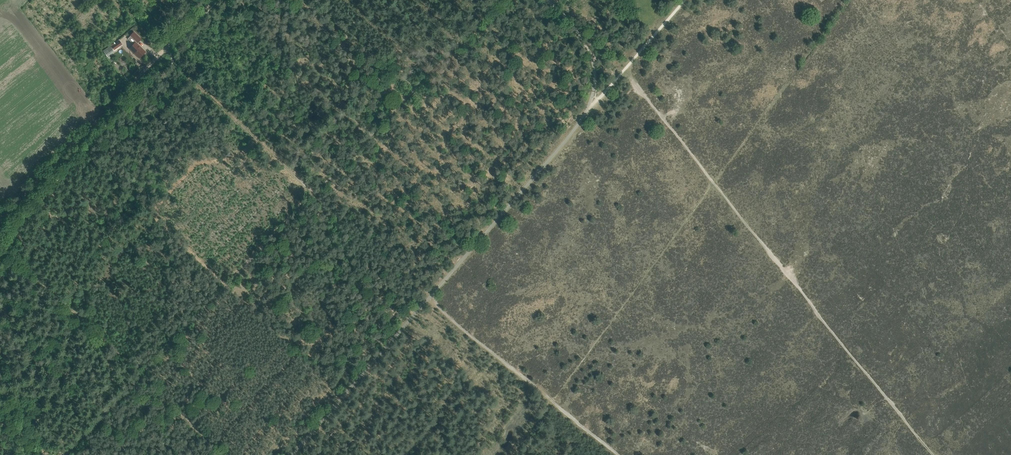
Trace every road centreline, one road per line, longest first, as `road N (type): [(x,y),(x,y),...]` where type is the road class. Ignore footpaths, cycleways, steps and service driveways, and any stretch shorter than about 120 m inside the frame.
road 1 (track): [(501,0),(64,454)]
road 2 (track): [(626,71),(934,454)]
road 3 (track): [(0,240),(229,454)]
road 4 (track): [(433,293),(616,454)]
road 5 (track): [(167,49),(0,220)]
road 6 (track): [(167,49),(314,193)]

